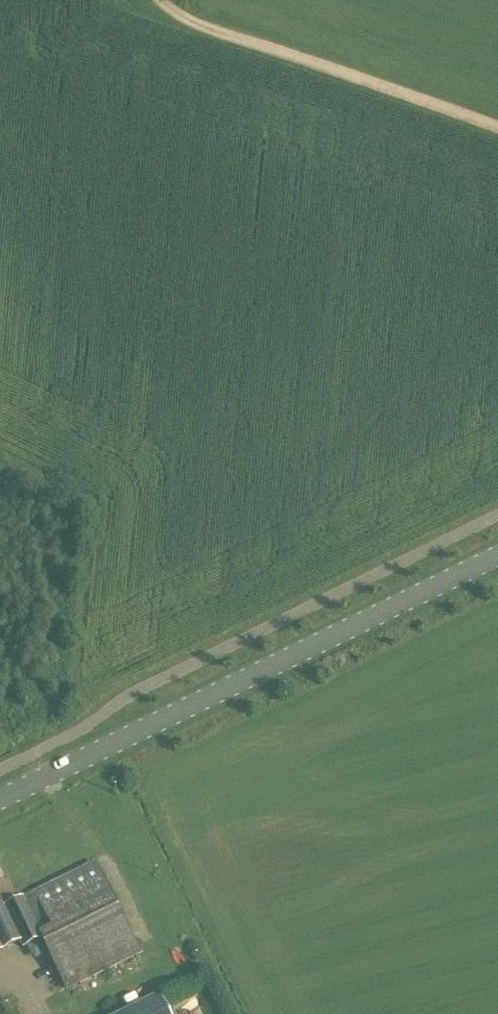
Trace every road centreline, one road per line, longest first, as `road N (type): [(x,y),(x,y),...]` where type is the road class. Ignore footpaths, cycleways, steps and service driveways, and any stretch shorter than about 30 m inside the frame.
road 1 (secondary): [(0,798),(497,553)]
road 2 (track): [(497,127),(185,16),(160,0)]

